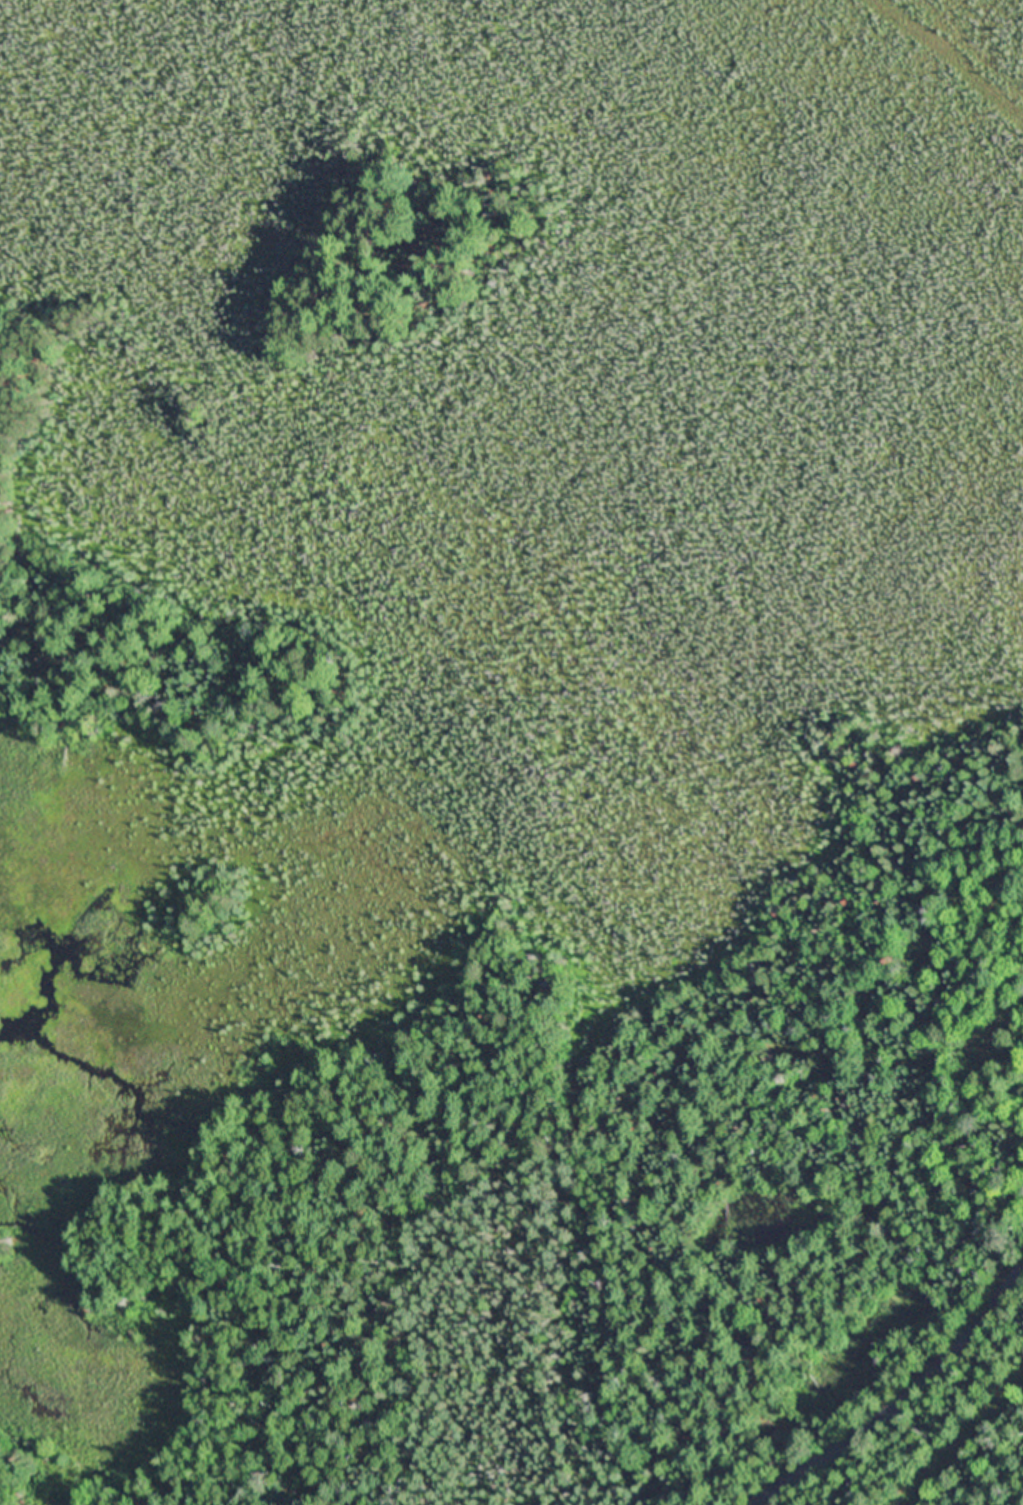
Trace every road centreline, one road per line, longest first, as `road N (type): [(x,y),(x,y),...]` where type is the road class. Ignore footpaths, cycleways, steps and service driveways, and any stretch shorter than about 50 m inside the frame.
road 1 (residential): [(1022,610),(489,613)]
road 2 (residential): [(758,1504),(924,1389),(1022,1273)]

